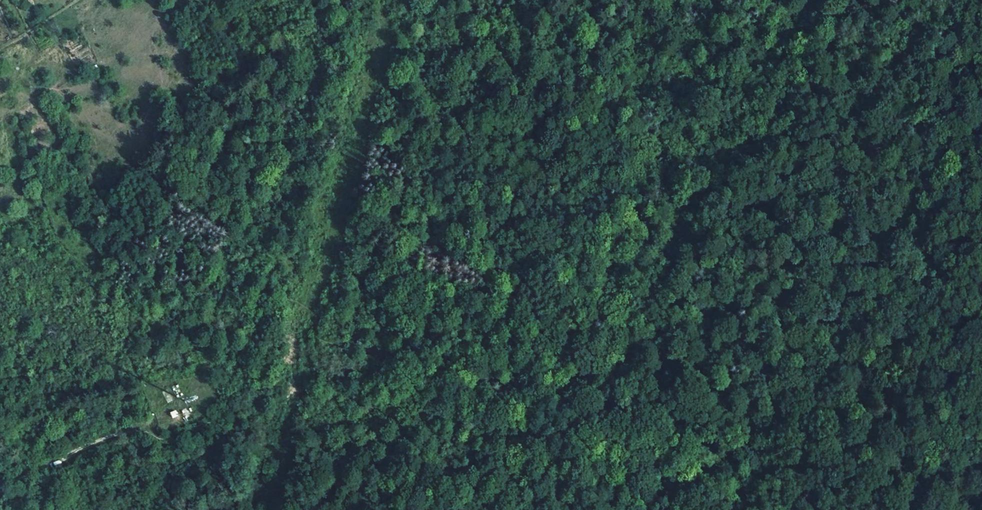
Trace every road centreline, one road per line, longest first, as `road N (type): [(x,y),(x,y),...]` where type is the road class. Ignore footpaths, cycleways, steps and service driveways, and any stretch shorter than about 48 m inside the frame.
road 1 (track): [(139,429),(0,489)]

